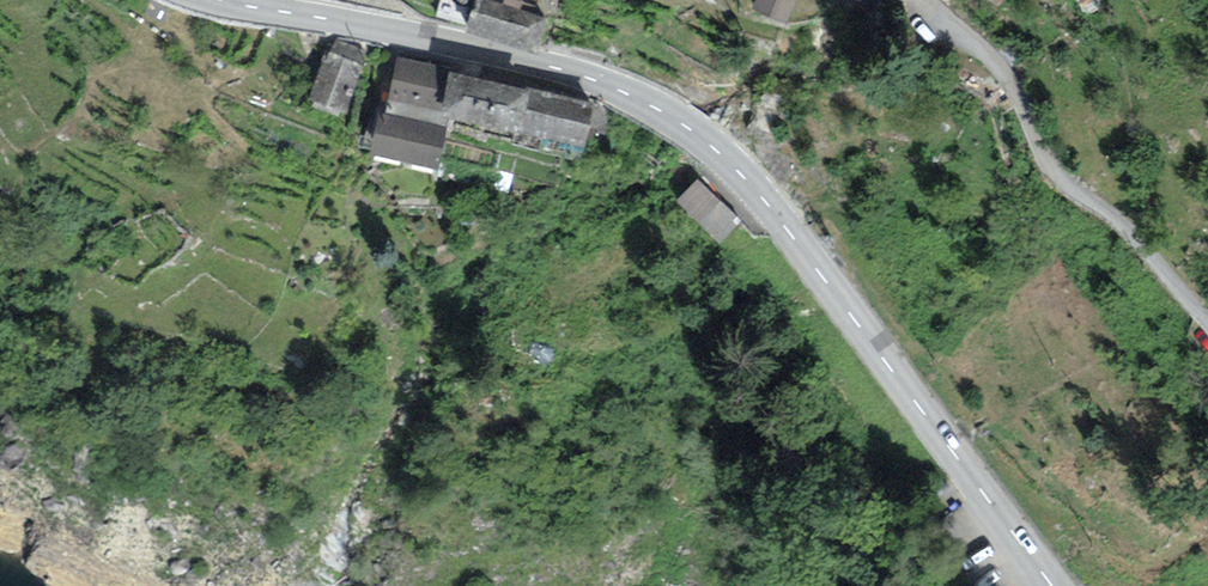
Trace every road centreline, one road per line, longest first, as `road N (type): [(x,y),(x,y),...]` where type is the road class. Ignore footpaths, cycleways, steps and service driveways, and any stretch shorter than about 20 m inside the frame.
road 1 (tertiary): [(1052,585),(795,234),(710,142),(589,77),(231,0)]
road 2 (residential): [(920,0),(1002,71),(1050,168),(1122,226),(1207,321)]

